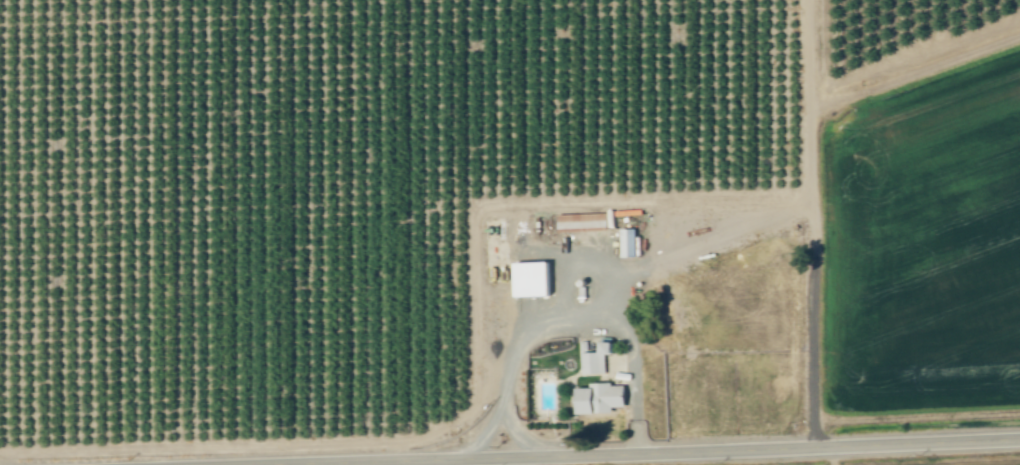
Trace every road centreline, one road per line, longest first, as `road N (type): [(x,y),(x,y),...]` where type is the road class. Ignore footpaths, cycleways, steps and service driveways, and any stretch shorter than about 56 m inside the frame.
road 1 (residential): [(358,464),(1019,442)]
road 2 (track): [(816,449),(811,0)]

